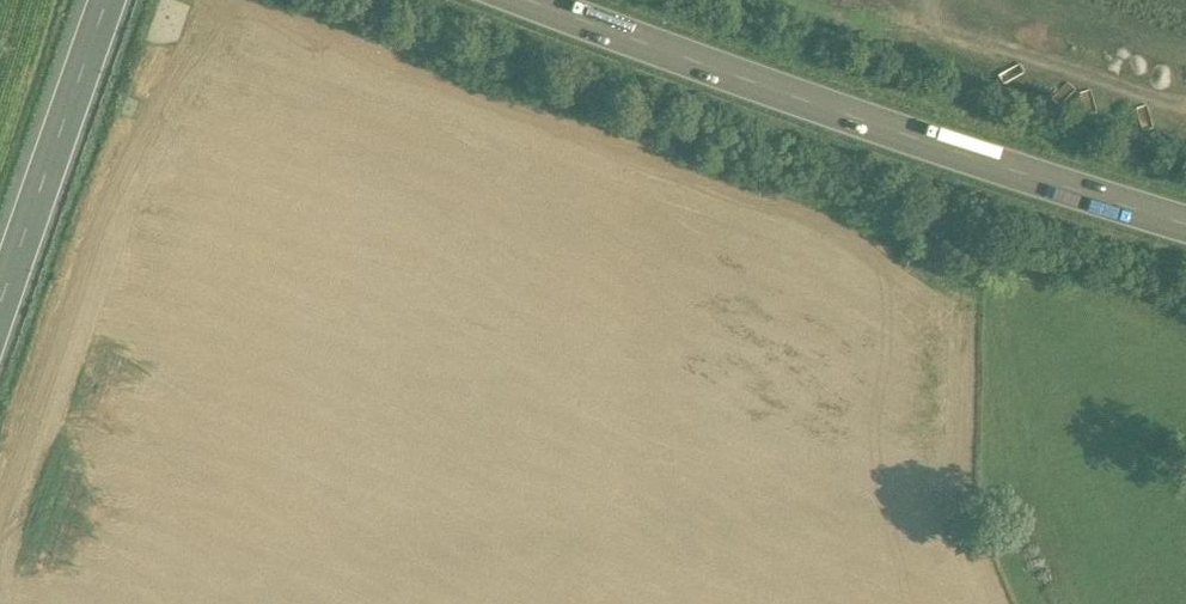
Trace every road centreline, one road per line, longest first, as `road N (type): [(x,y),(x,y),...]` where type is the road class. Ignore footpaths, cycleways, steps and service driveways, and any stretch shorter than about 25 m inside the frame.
road 1 (primary): [(1185,223),(533,0)]
road 2 (secondary): [(106,0),(0,300)]

